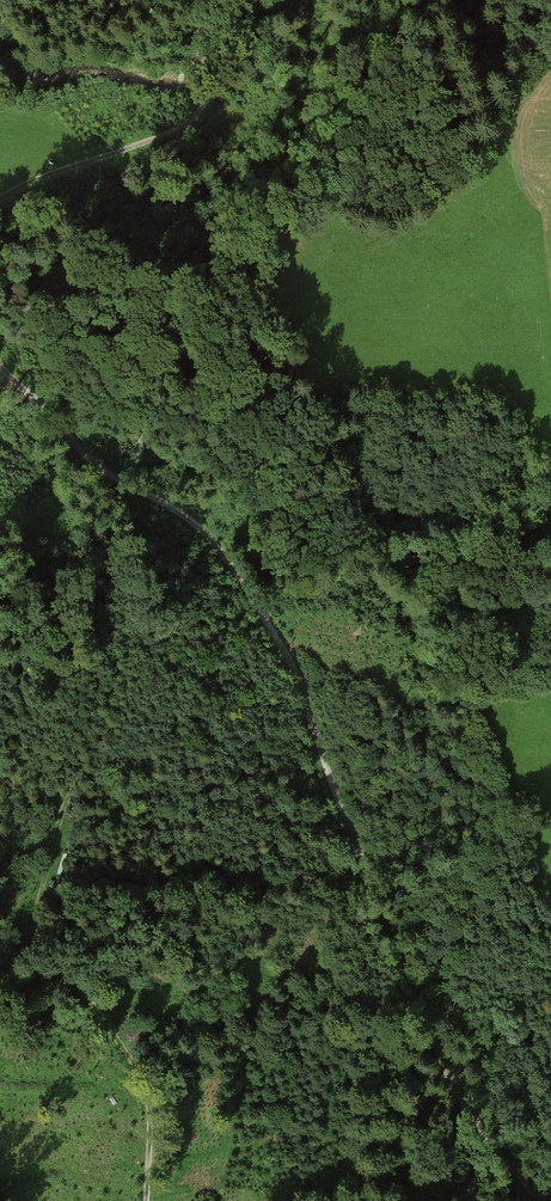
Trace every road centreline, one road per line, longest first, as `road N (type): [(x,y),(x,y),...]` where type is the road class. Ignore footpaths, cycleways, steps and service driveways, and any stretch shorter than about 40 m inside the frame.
road 1 (track): [(6,374),(92,460),(205,533),(259,608),(295,670),(328,774),(456,1088),(540,1200)]
road 2 (track): [(147,1200),(148,1103),(129,1056),(44,949),(37,917),(62,808),(96,741),(149,667),(140,642),(116,654),(110,691)]
road 3 (track): [(291,0),(186,126),(35,180),(0,202)]

